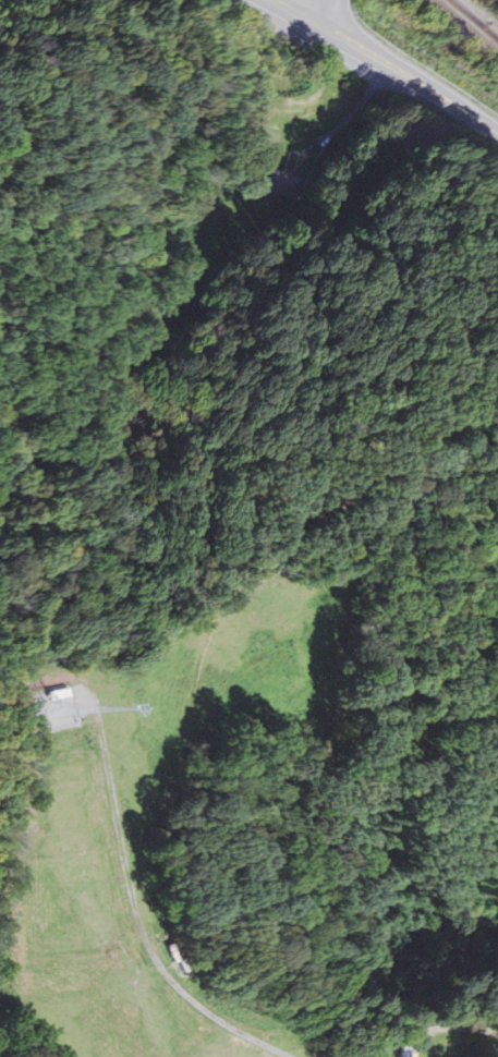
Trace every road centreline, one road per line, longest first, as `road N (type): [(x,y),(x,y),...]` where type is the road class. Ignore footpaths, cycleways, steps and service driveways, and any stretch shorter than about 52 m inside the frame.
road 1 (secondary): [(497,133),(276,0)]

